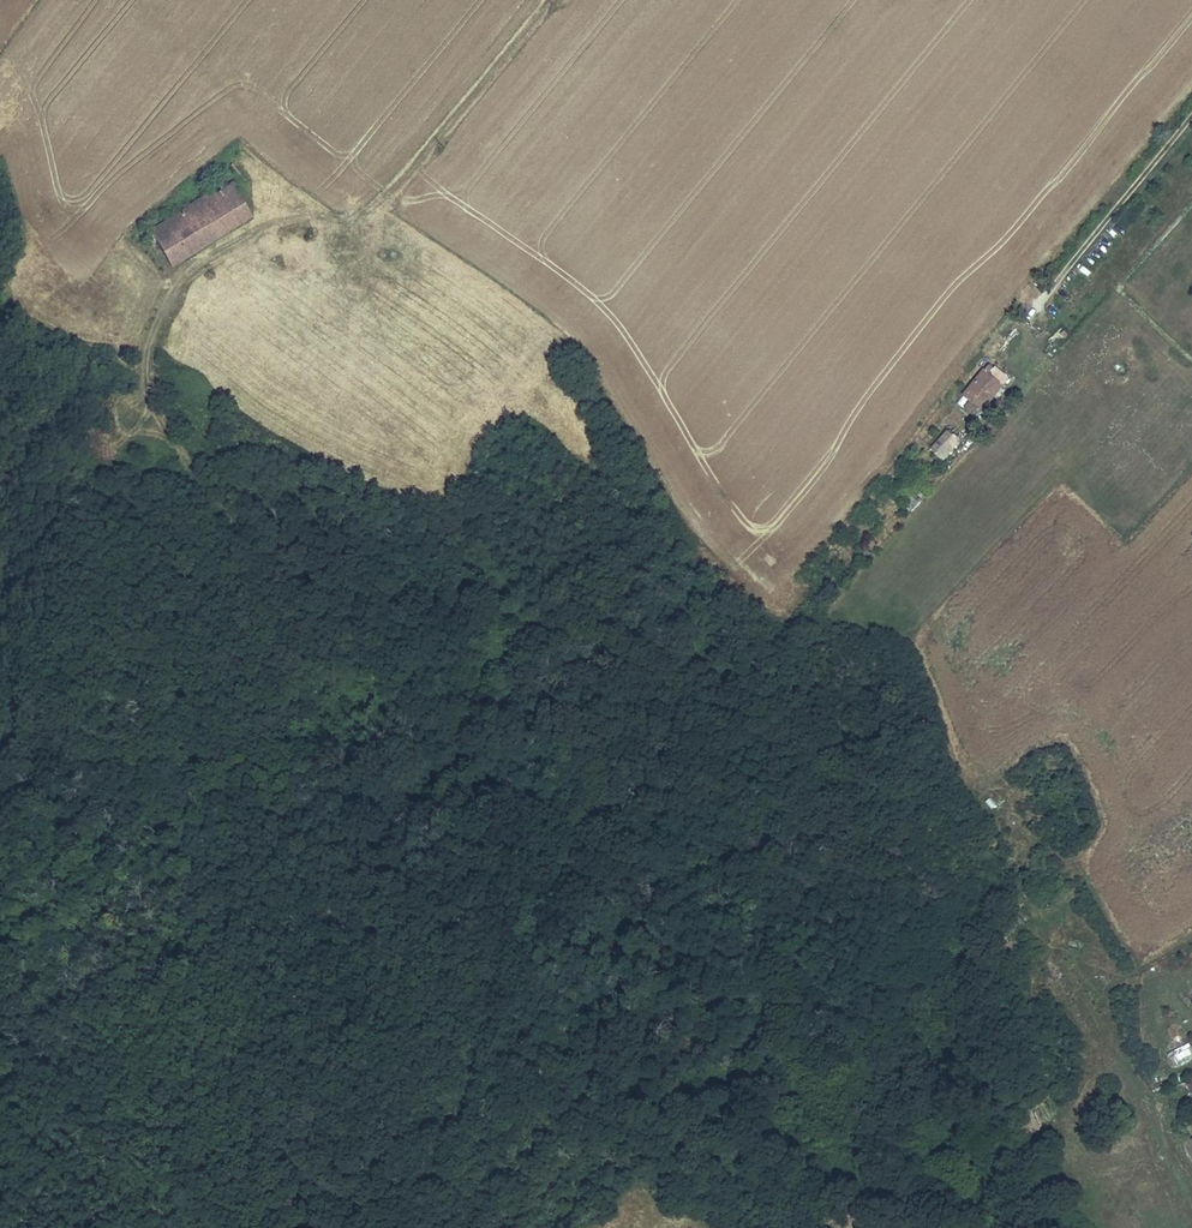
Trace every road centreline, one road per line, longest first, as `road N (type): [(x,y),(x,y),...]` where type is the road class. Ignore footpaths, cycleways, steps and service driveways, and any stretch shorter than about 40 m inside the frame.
road 1 (track): [(0,754),(12,718),(5,673),(38,644),(78,640),(261,655),(285,643),(289,613),(181,459),(151,399),(144,346),(186,275),(277,220),(341,217),(384,195),(549,0)]
road 2 (track): [(1191,115),(1020,329)]

